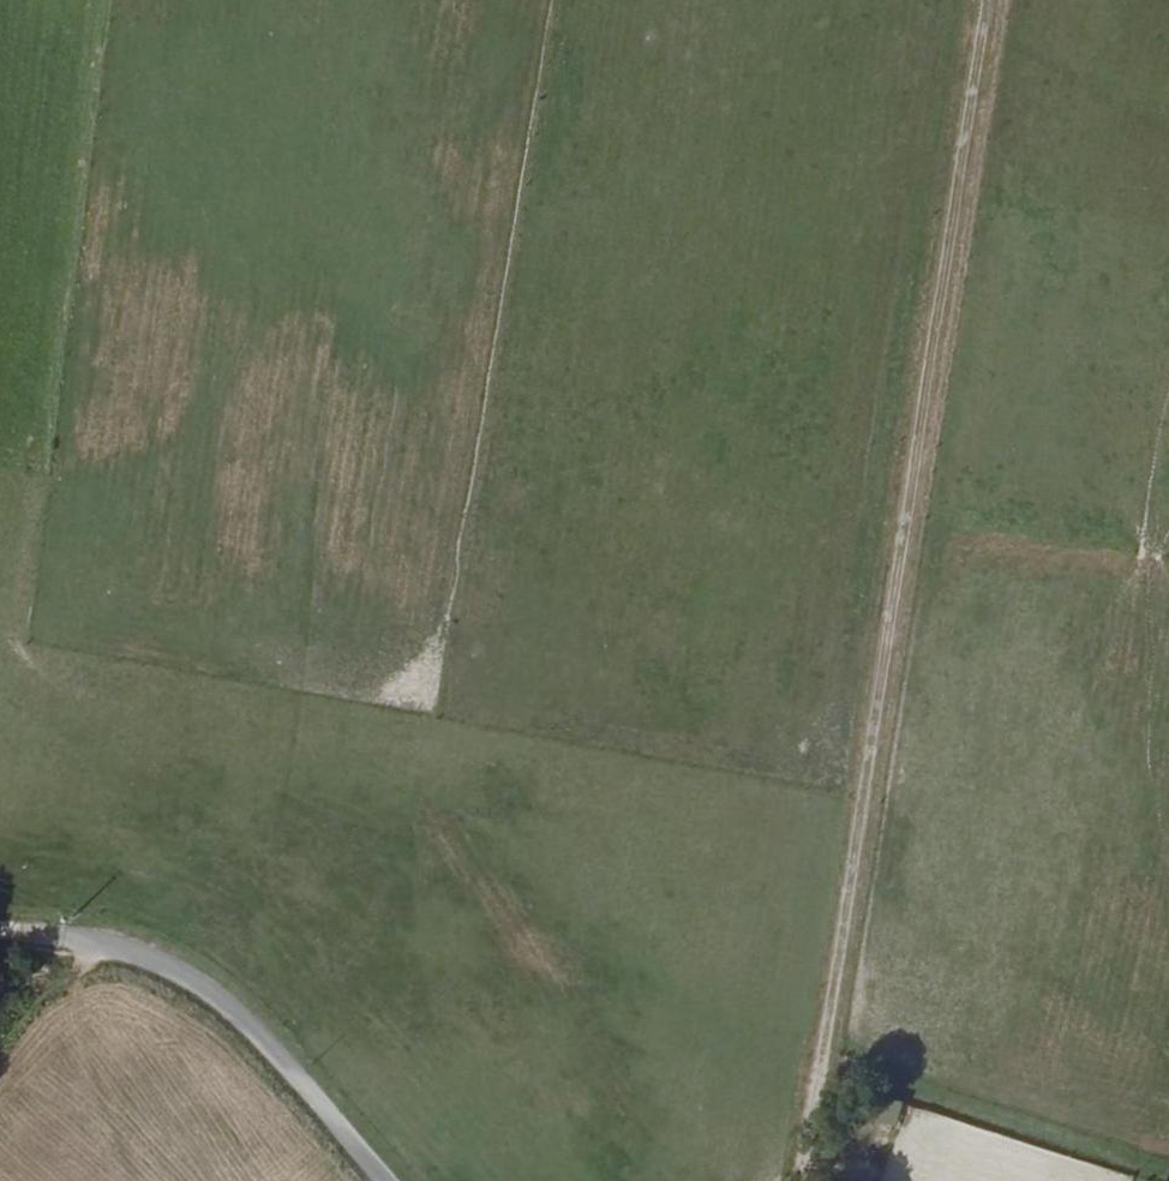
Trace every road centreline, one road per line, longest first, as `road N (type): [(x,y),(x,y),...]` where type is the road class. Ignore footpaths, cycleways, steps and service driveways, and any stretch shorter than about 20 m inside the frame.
road 1 (track): [(796,1180),(850,920),(997,0)]
road 2 (unclassified): [(0,934),(76,938),(167,963),(226,1006),(379,1180)]

